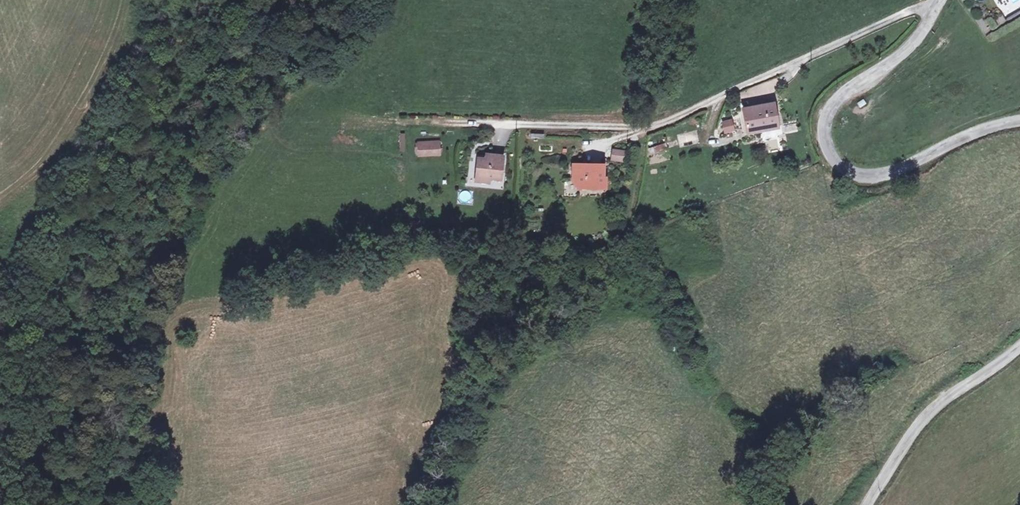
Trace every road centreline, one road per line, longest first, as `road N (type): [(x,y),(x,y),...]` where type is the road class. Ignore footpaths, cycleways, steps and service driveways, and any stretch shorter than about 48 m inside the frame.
road 1 (residential): [(476,123),(644,128),(892,19),(934,9)]
road 2 (tertiary): [(1019,121),(967,136),(887,175),(867,179),(835,163),(826,144),(834,106),(921,33),(934,9)]
road 3 (tertiary): [(868,504),(928,414),(1019,347)]

